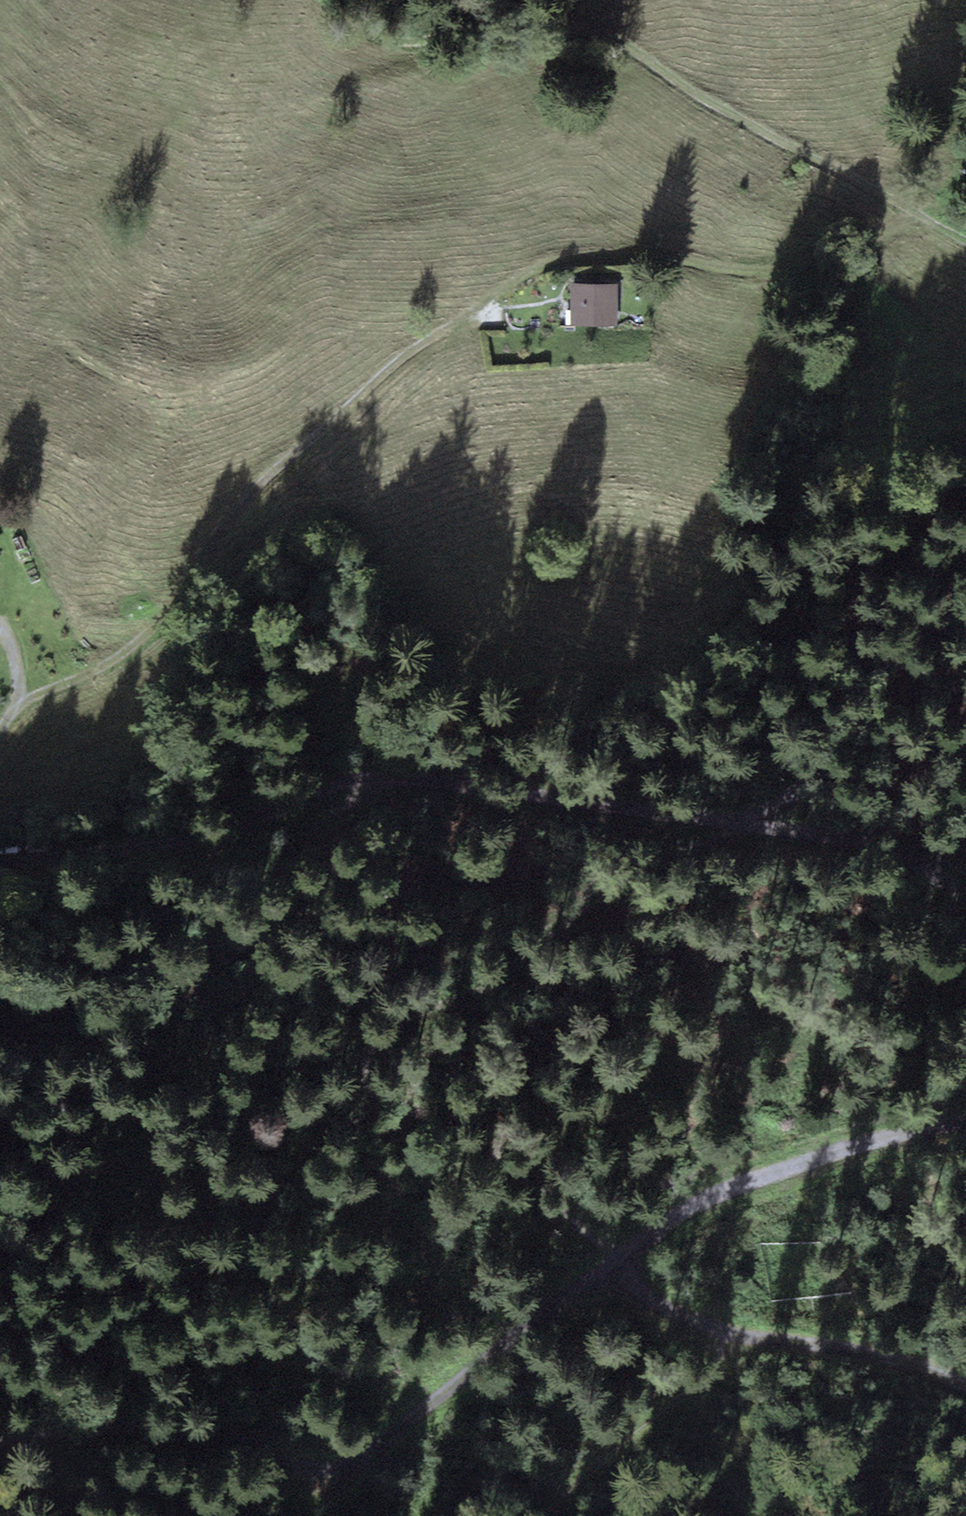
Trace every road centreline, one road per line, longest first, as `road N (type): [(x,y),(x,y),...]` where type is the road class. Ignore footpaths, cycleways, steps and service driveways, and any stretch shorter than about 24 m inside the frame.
road 1 (track): [(965,735),(870,759),(661,860),(502,974),(426,1008),(370,1048),(371,1088),(388,1102),(492,1147),(617,1257),(656,1303),(726,1332),(712,1374),(548,1515)]
road 2 (track): [(926,215),(773,268),(632,255),(523,276),(385,372),(267,472),(141,640),(39,694),(0,734)]
road 3 (track): [(0,1445),(158,1423),(233,1433),(336,1471),(364,1463),(617,1257),(693,1206),(807,1154),(965,1123)]
road 4 (track): [(965,899),(912,862),(841,838),(396,777),(350,781),(178,838),(0,861)]
road 5 (track): [(965,236),(708,102),(608,37),(493,23),(406,39),(380,31),(353,0)]
road 6 (track): [(726,1332),(890,1354),(965,1384)]

